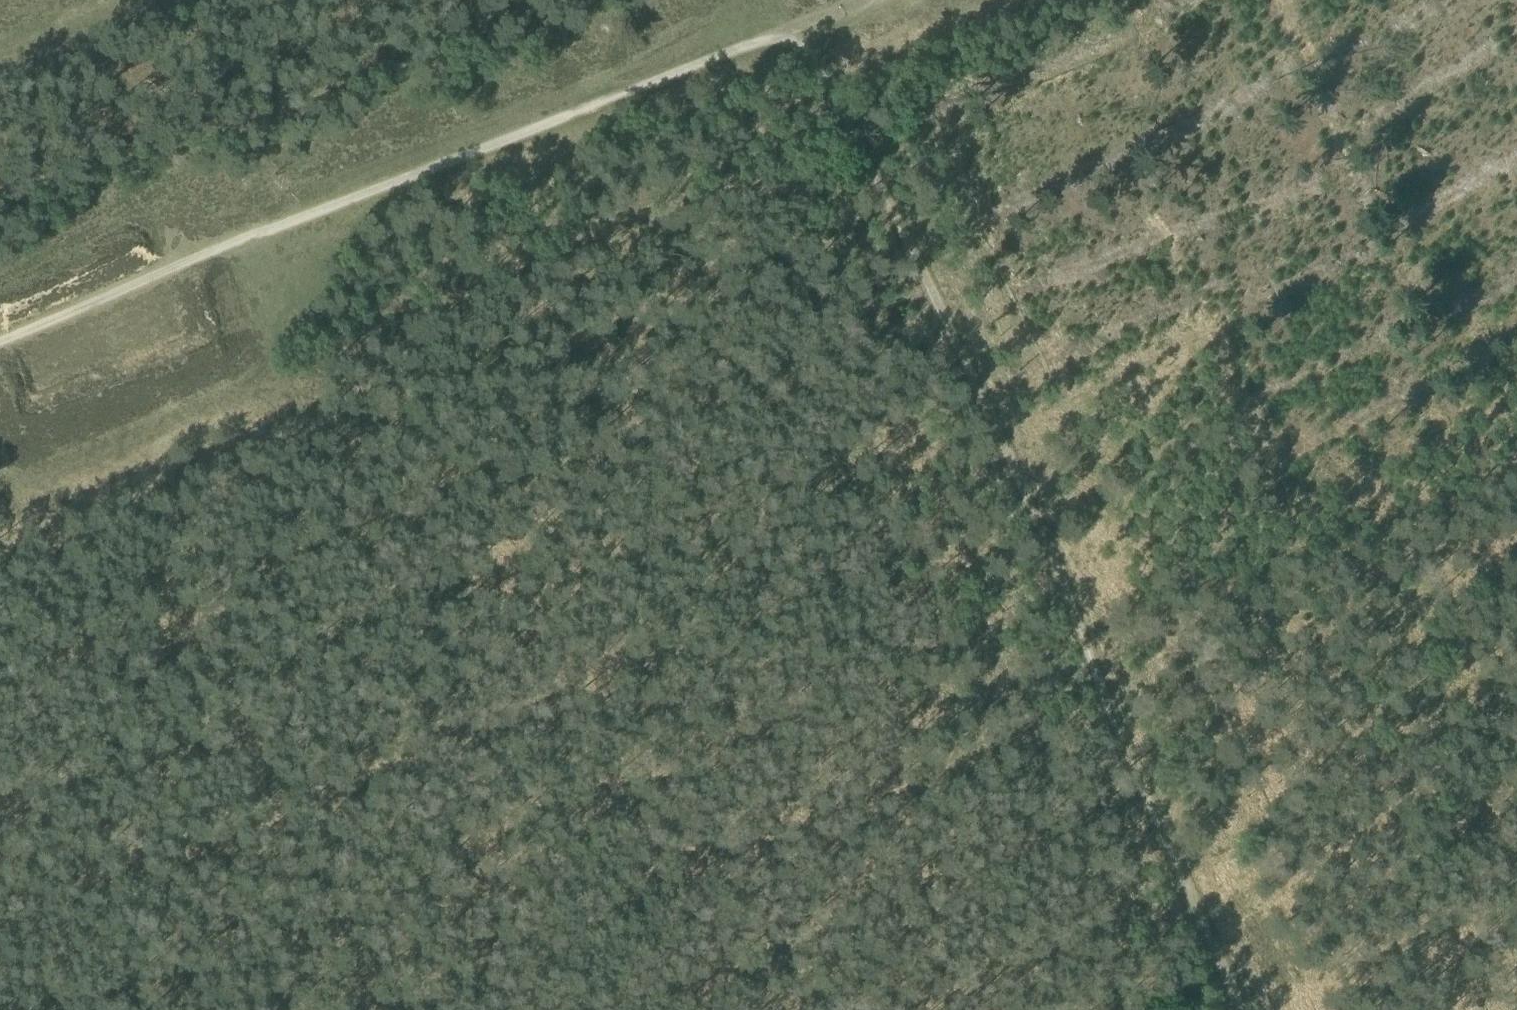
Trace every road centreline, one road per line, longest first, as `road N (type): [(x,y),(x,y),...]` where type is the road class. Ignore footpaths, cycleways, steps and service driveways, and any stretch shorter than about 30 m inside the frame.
road 1 (track): [(1246,1009),(811,31)]
road 2 (track): [(811,31),(306,215),(0,342)]

